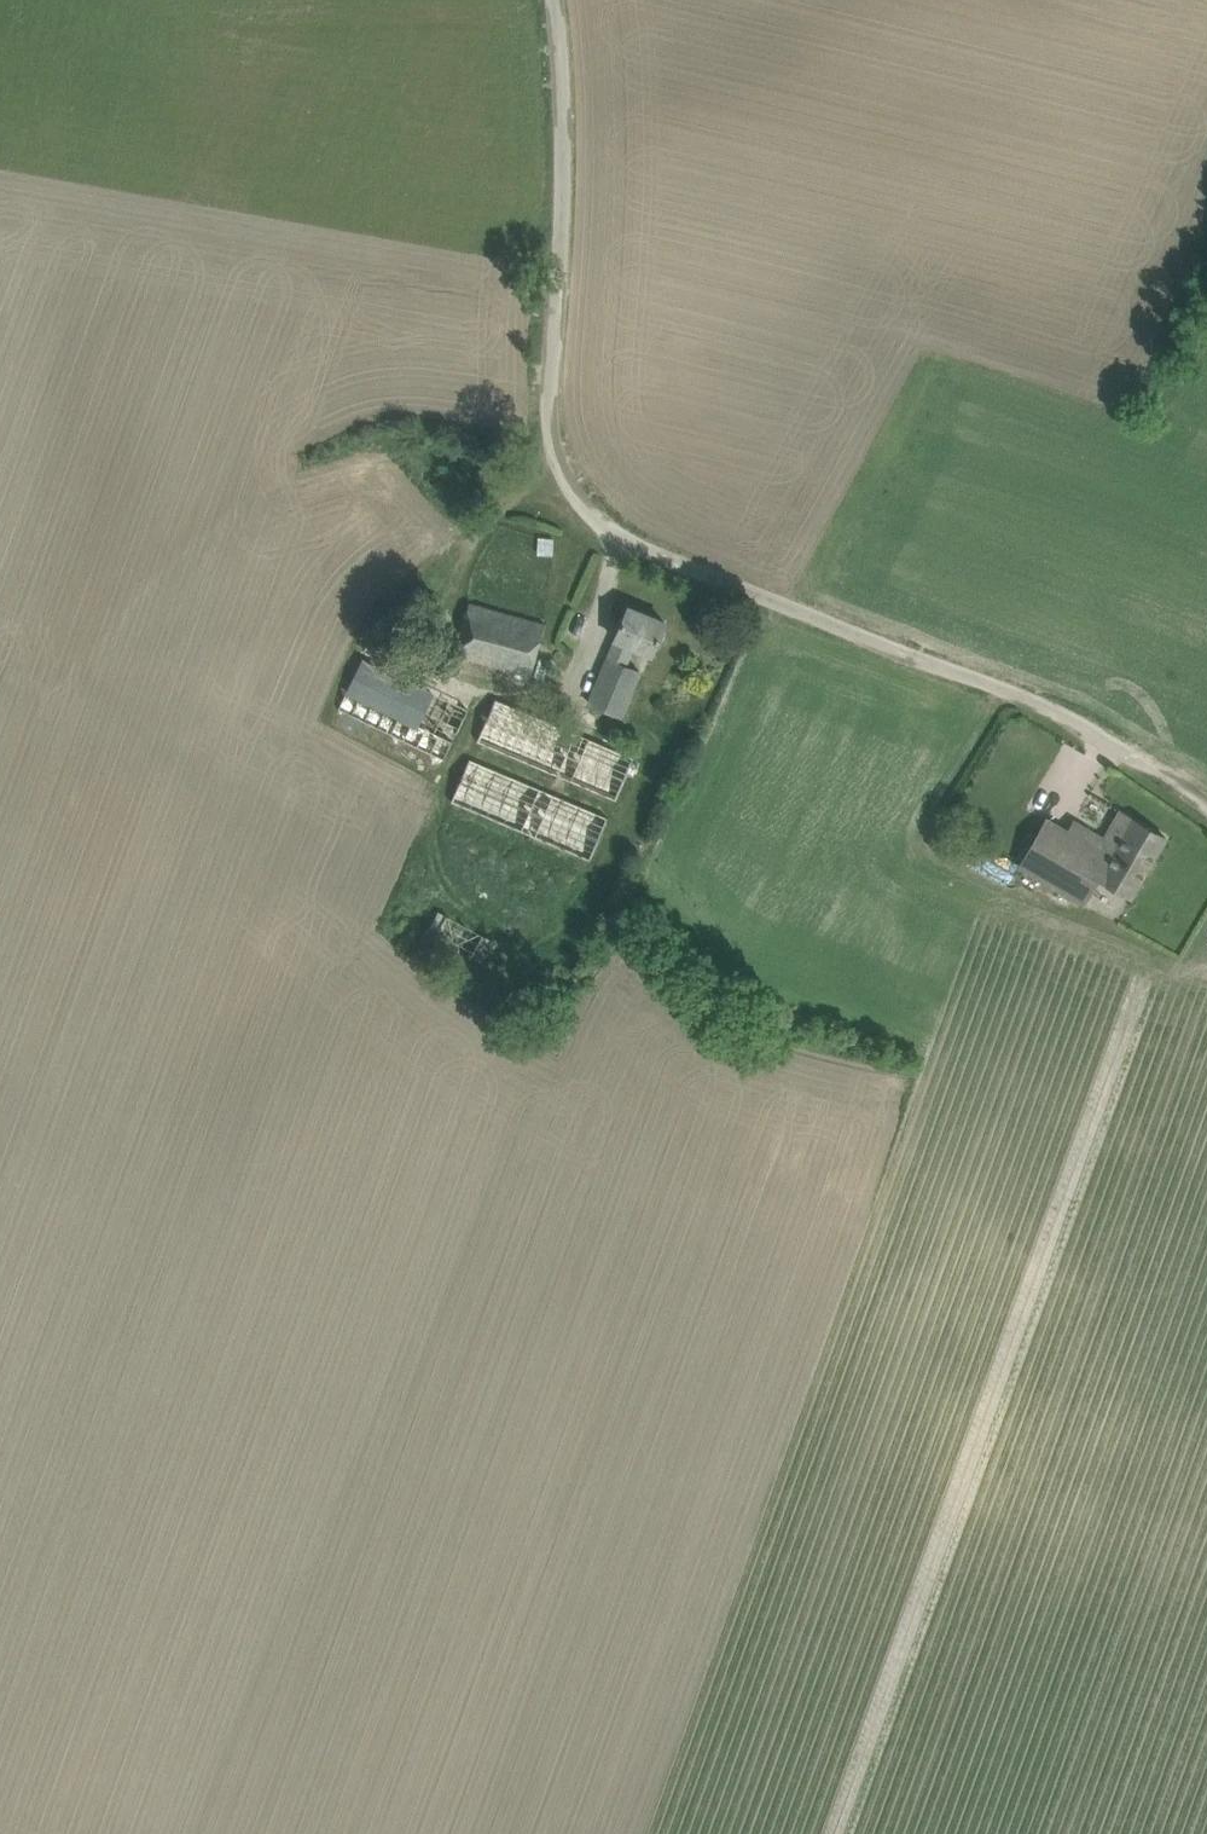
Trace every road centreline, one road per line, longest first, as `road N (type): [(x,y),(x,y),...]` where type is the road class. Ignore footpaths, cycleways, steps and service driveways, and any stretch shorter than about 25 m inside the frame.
road 1 (unclassified): [(1206,805),(1034,701),(637,548),(596,518),(559,464),(550,396),(564,94),(554,0)]

